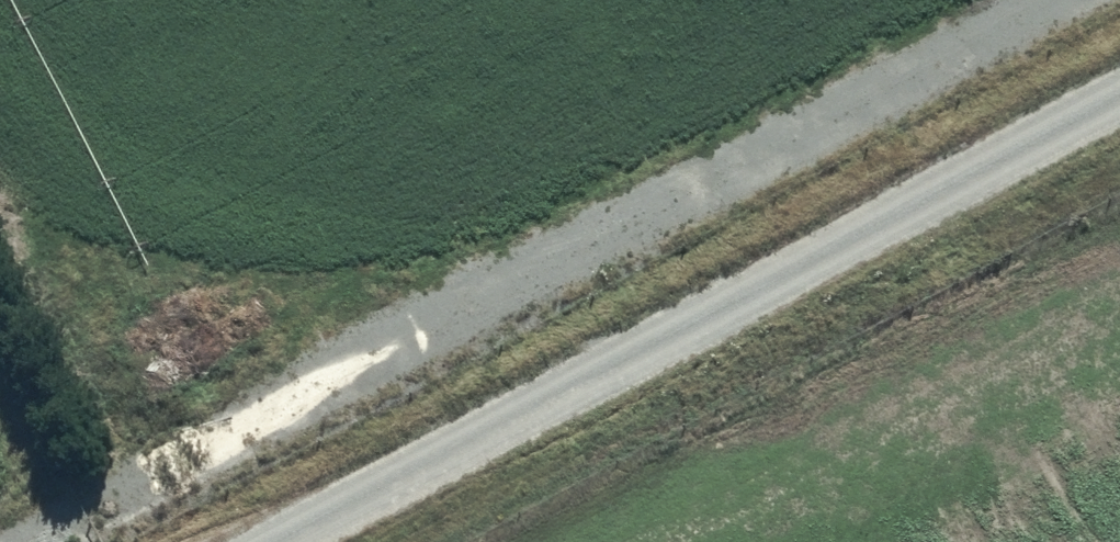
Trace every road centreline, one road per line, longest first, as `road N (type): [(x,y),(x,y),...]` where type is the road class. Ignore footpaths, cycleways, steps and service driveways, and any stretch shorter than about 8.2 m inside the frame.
road 1 (unclassified): [(34,541),(1044,0)]
road 2 (unclassified): [(302,541),(1119,105)]

